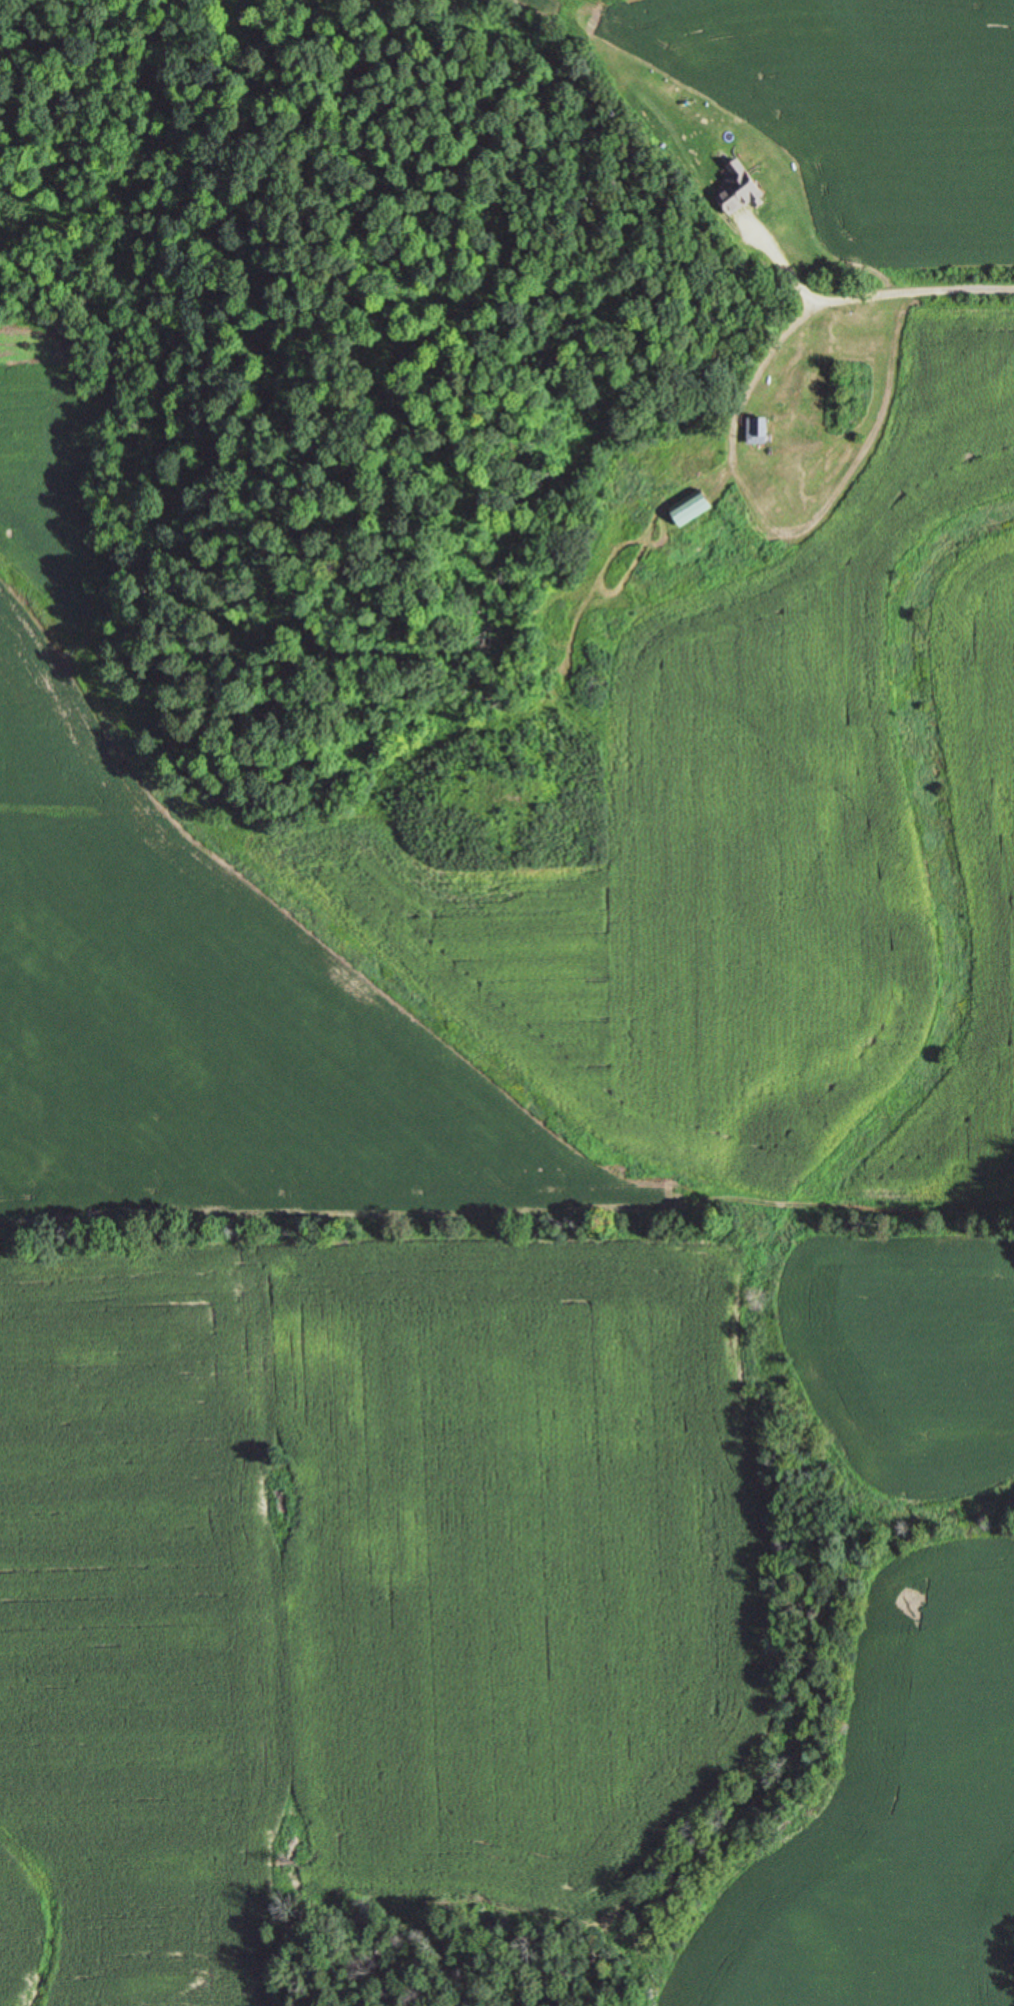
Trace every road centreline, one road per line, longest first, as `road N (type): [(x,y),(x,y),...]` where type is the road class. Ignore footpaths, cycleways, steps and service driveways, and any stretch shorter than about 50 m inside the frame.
road 1 (residential): [(1013,325),(765,319),(737,476)]

